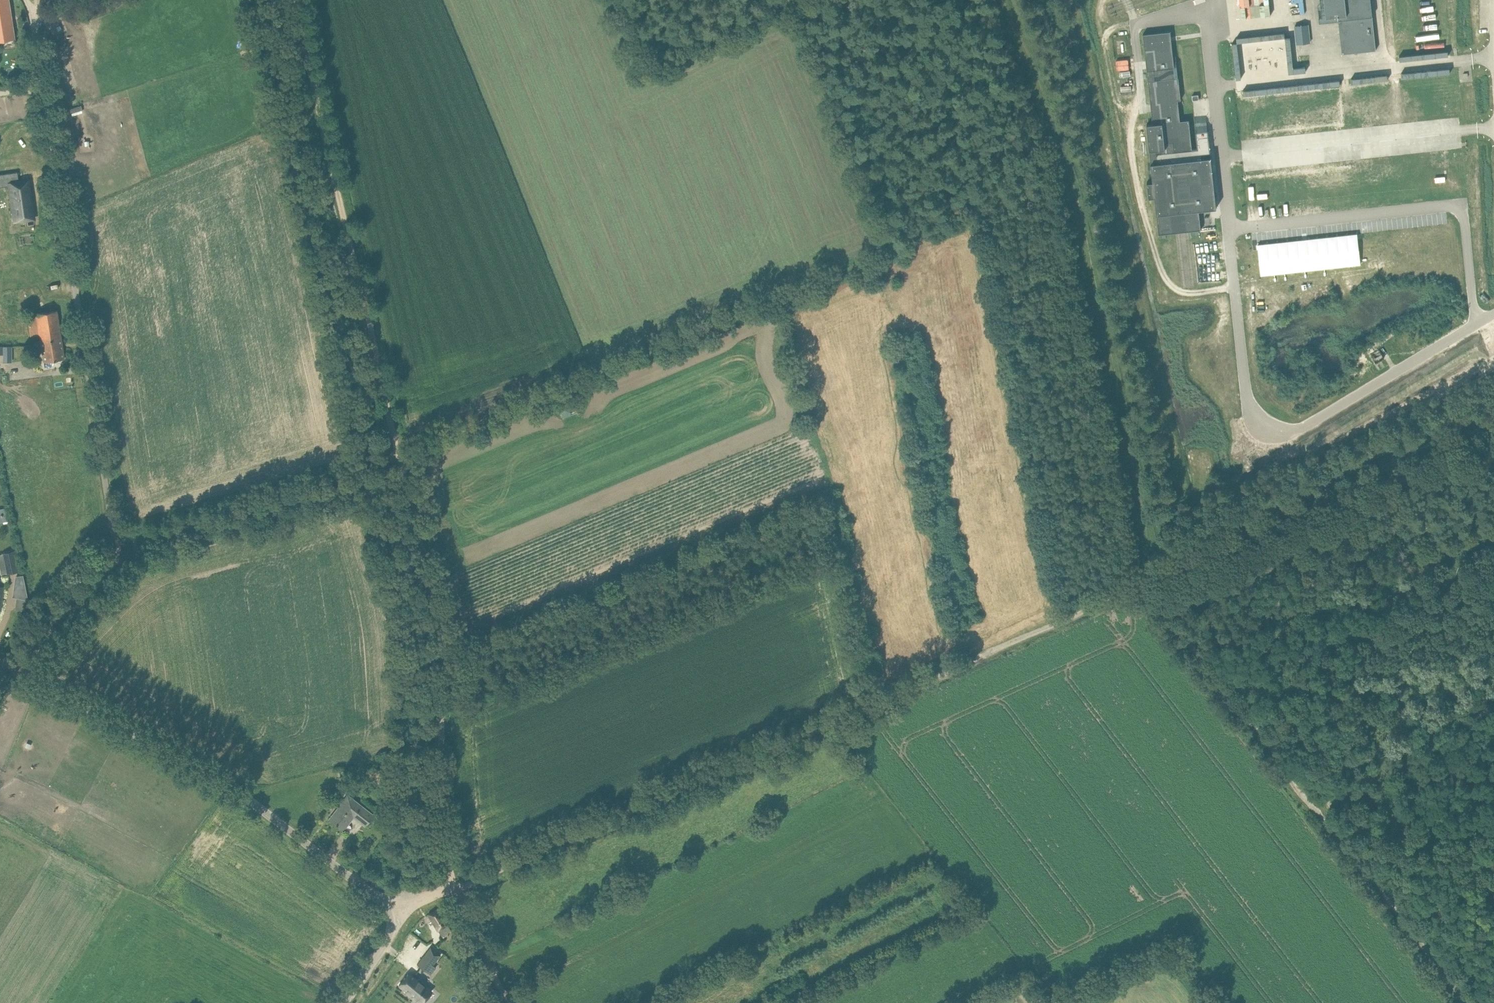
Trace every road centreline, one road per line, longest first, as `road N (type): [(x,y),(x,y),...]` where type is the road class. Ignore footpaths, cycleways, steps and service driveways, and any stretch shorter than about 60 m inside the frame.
road 1 (track): [(1493,424),(451,889)]
road 2 (track): [(451,889),(439,759),(447,653),(296,0)]
road 3 (unclassified): [(19,669),(103,578),(115,551),(27,0)]
road 4 (unclassified): [(345,1002),(391,936),(386,905),(240,794),(19,669)]
road 5 (track): [(1137,25),(1105,30),(1103,42),(1164,280),(1188,296),(1237,289)]
road 6 (track): [(115,551),(399,459)]
road 7 (unclassified): [(1466,1002),(1301,793)]
road 8 (track): [(1301,793),(1151,598),(1148,579)]
road 9 (track): [(516,1002),(451,889)]

